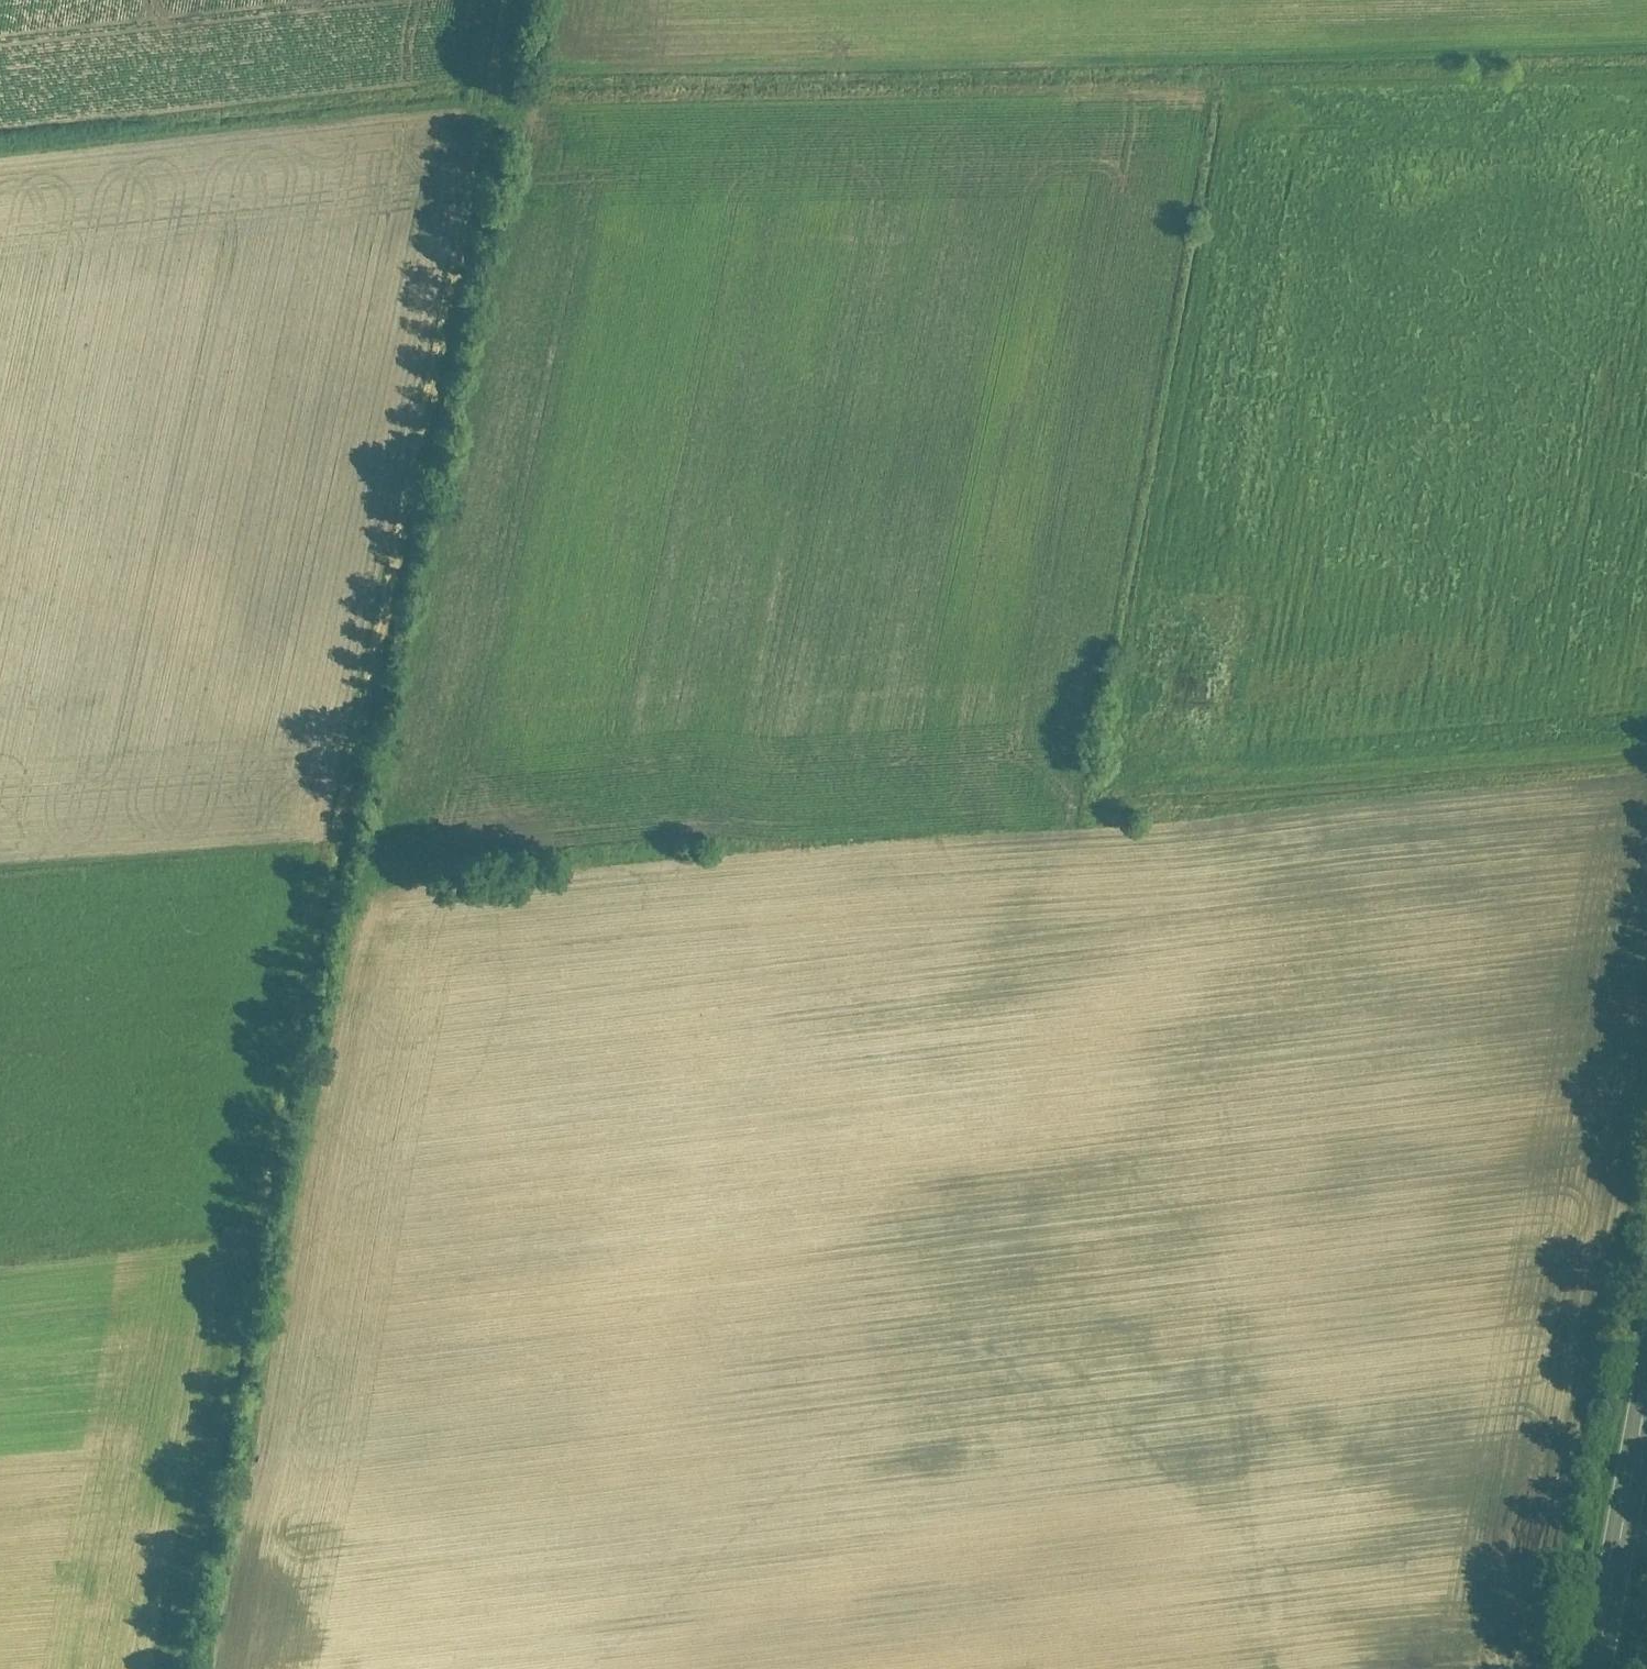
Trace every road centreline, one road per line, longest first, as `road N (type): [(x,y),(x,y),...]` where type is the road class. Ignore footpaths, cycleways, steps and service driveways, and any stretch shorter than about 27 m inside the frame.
road 1 (primary): [(1595,1668),(1646,1378)]

